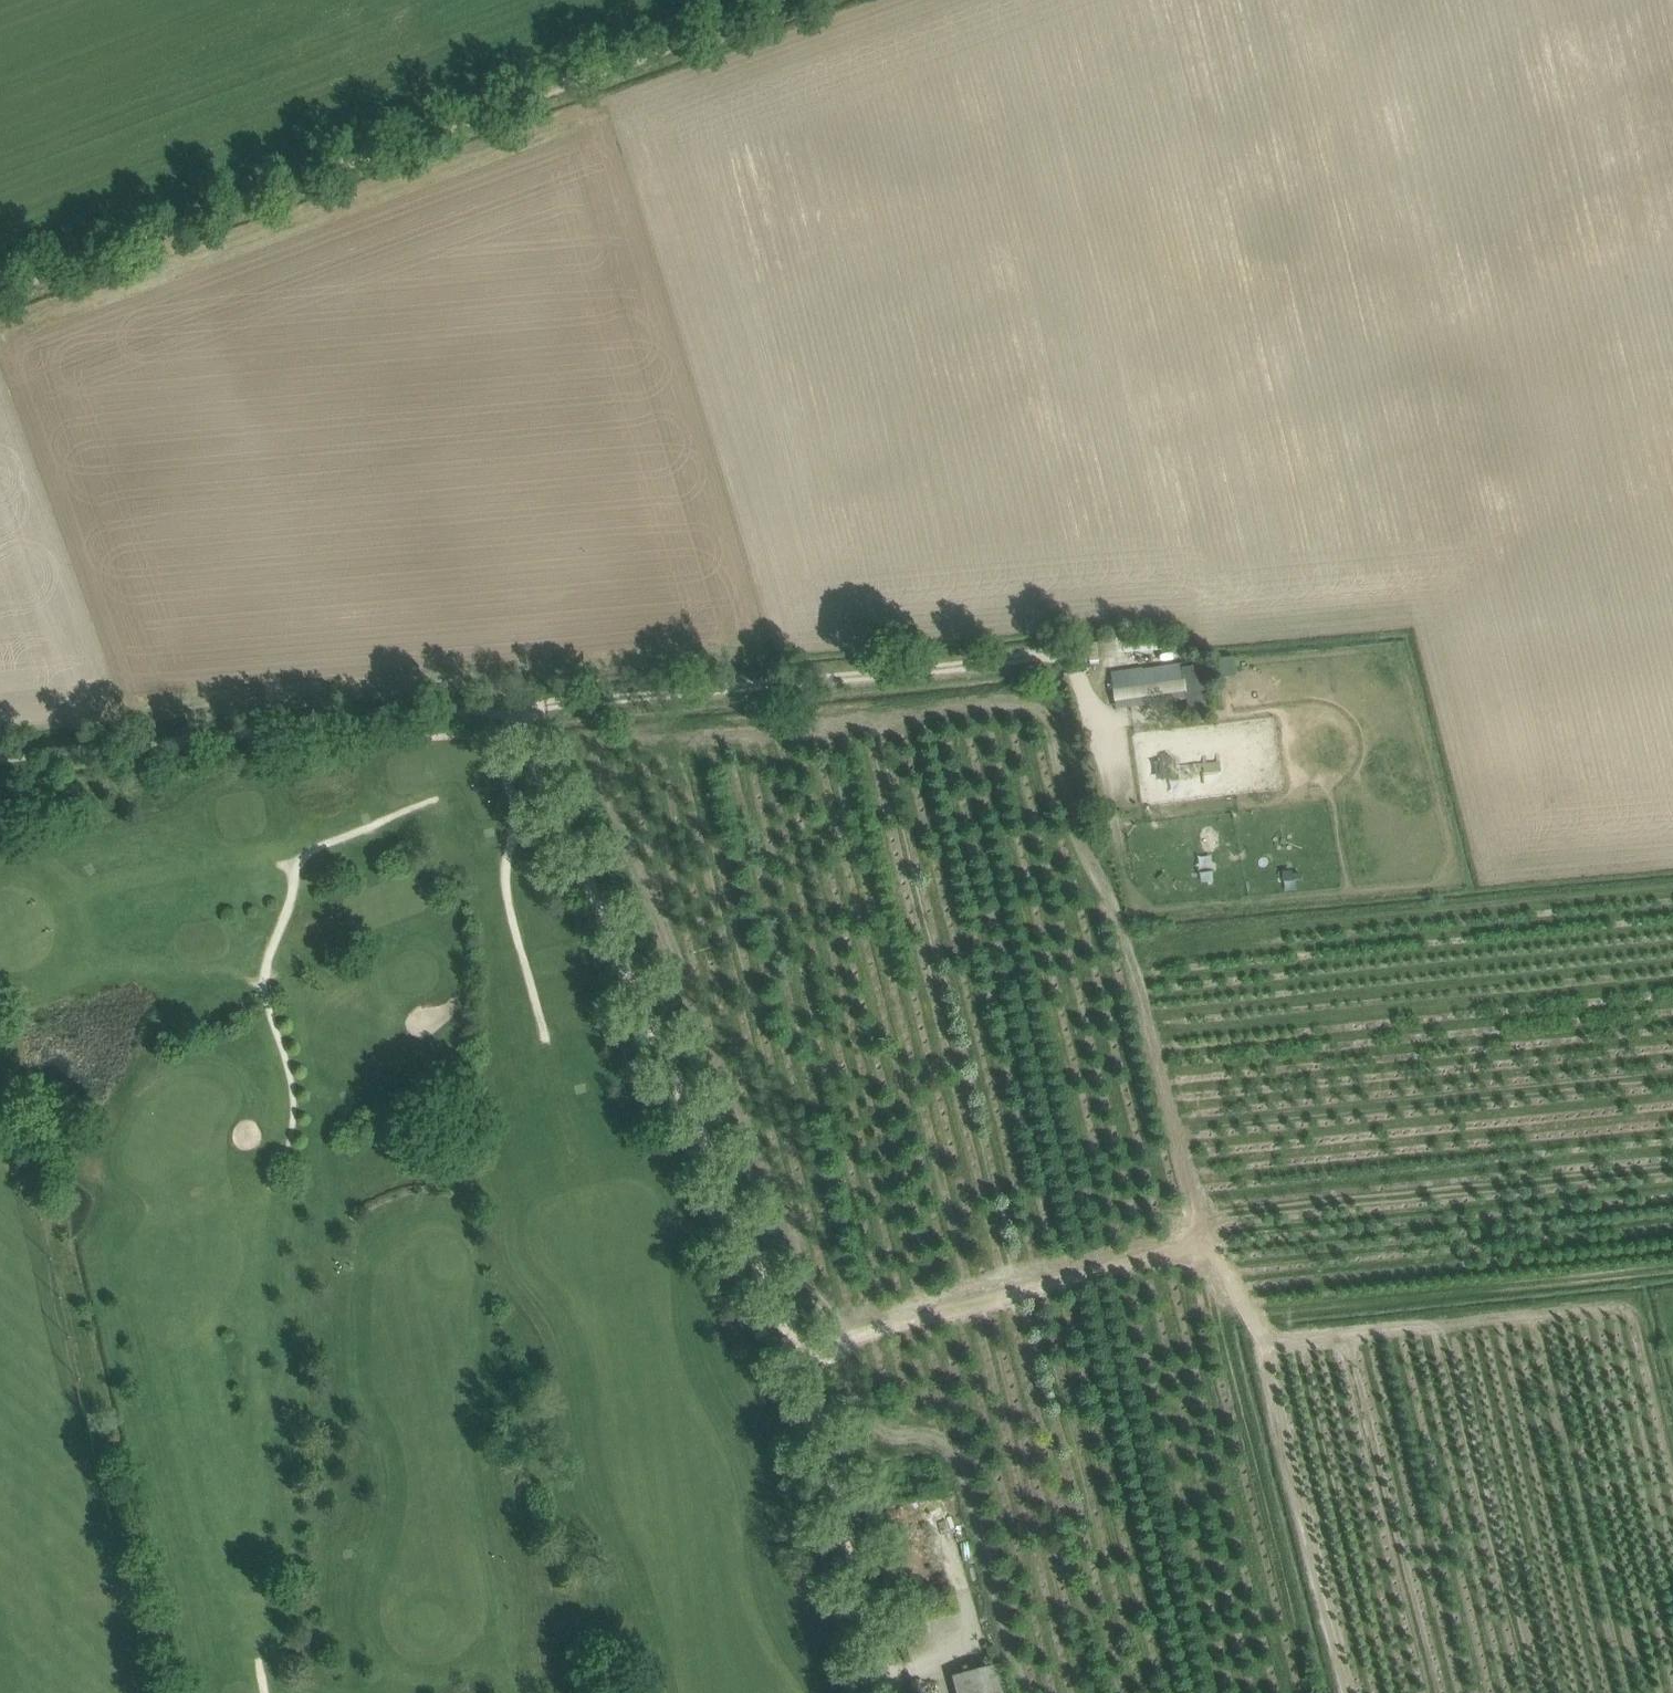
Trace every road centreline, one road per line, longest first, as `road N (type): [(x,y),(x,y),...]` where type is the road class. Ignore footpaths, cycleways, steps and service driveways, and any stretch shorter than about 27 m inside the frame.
road 1 (track): [(801,0),(0,283)]
road 2 (track): [(505,716),(1081,636)]

